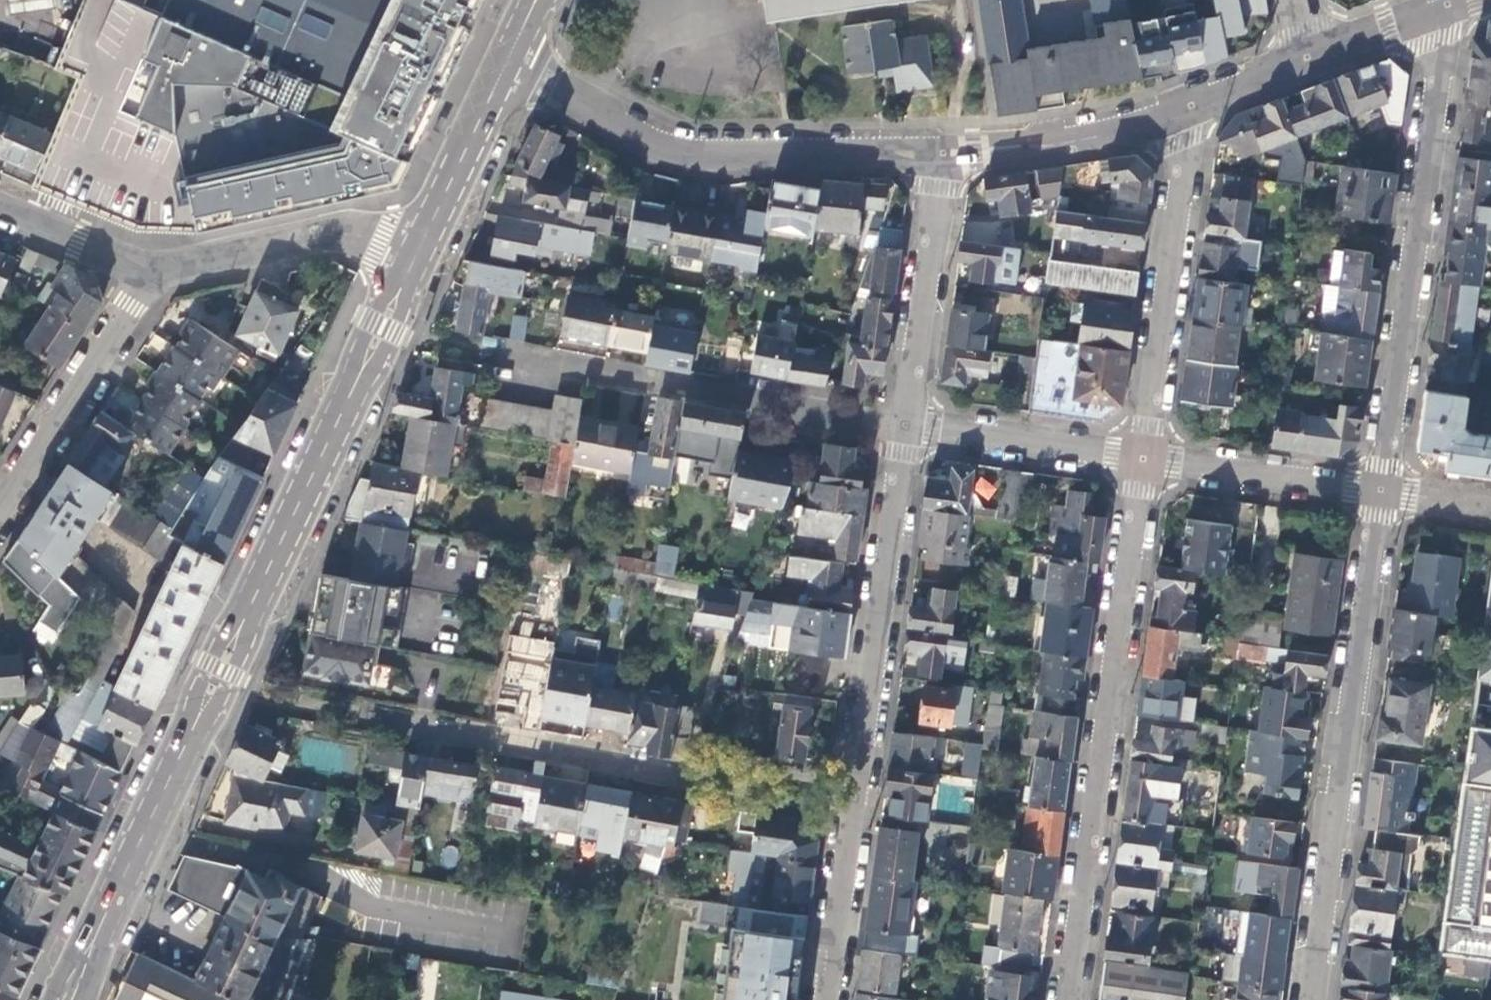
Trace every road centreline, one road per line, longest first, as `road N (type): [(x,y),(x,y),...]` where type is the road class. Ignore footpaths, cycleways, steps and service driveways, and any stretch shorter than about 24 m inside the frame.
road 1 (residential): [(850,808),(299,702)]
road 2 (residential): [(1144,460),(1069,999)]
road 3 (residential): [(1310,999),(1383,490)]
road 4 (residential): [(1383,490),(1446,4)]
road 5 (residential): [(938,153),(666,151),(508,59)]
road 6 (residential): [(902,433),(469,350)]
road 7 (residential): [(850,808),(902,433)]
road 8 (residential): [(1186,107),(1144,460)]
road 9 (primary): [(195,731),(72,989)]
road 10 (residential): [(151,268),(0,507)]
road 11 (residential): [(902,433),(938,153)]
road 12 (residential): [(415,259),(364,239),(317,235),(151,268)]
road 13 (primary): [(250,608),(362,372)]
road 14 (residential): [(1186,107),(1058,145),(938,153)]
road 15 (residential): [(1144,460),(902,433)]
road 16 (residential): [(1383,490),(1144,460)]
road 17 (primary): [(415,259),(508,59)]
road 18 (residential): [(822,999),(850,808)]
road 19 (residential): [(151,268),(0,209)]
road 20 (residential): [(1446,4),(1310,58)]
road 21 (primary): [(195,731),(233,676),(249,639),(250,608)]
road 22 (primary): [(250,608),(209,664),(195,731)]
road 23 (residential): [(1310,58),(1186,107)]

